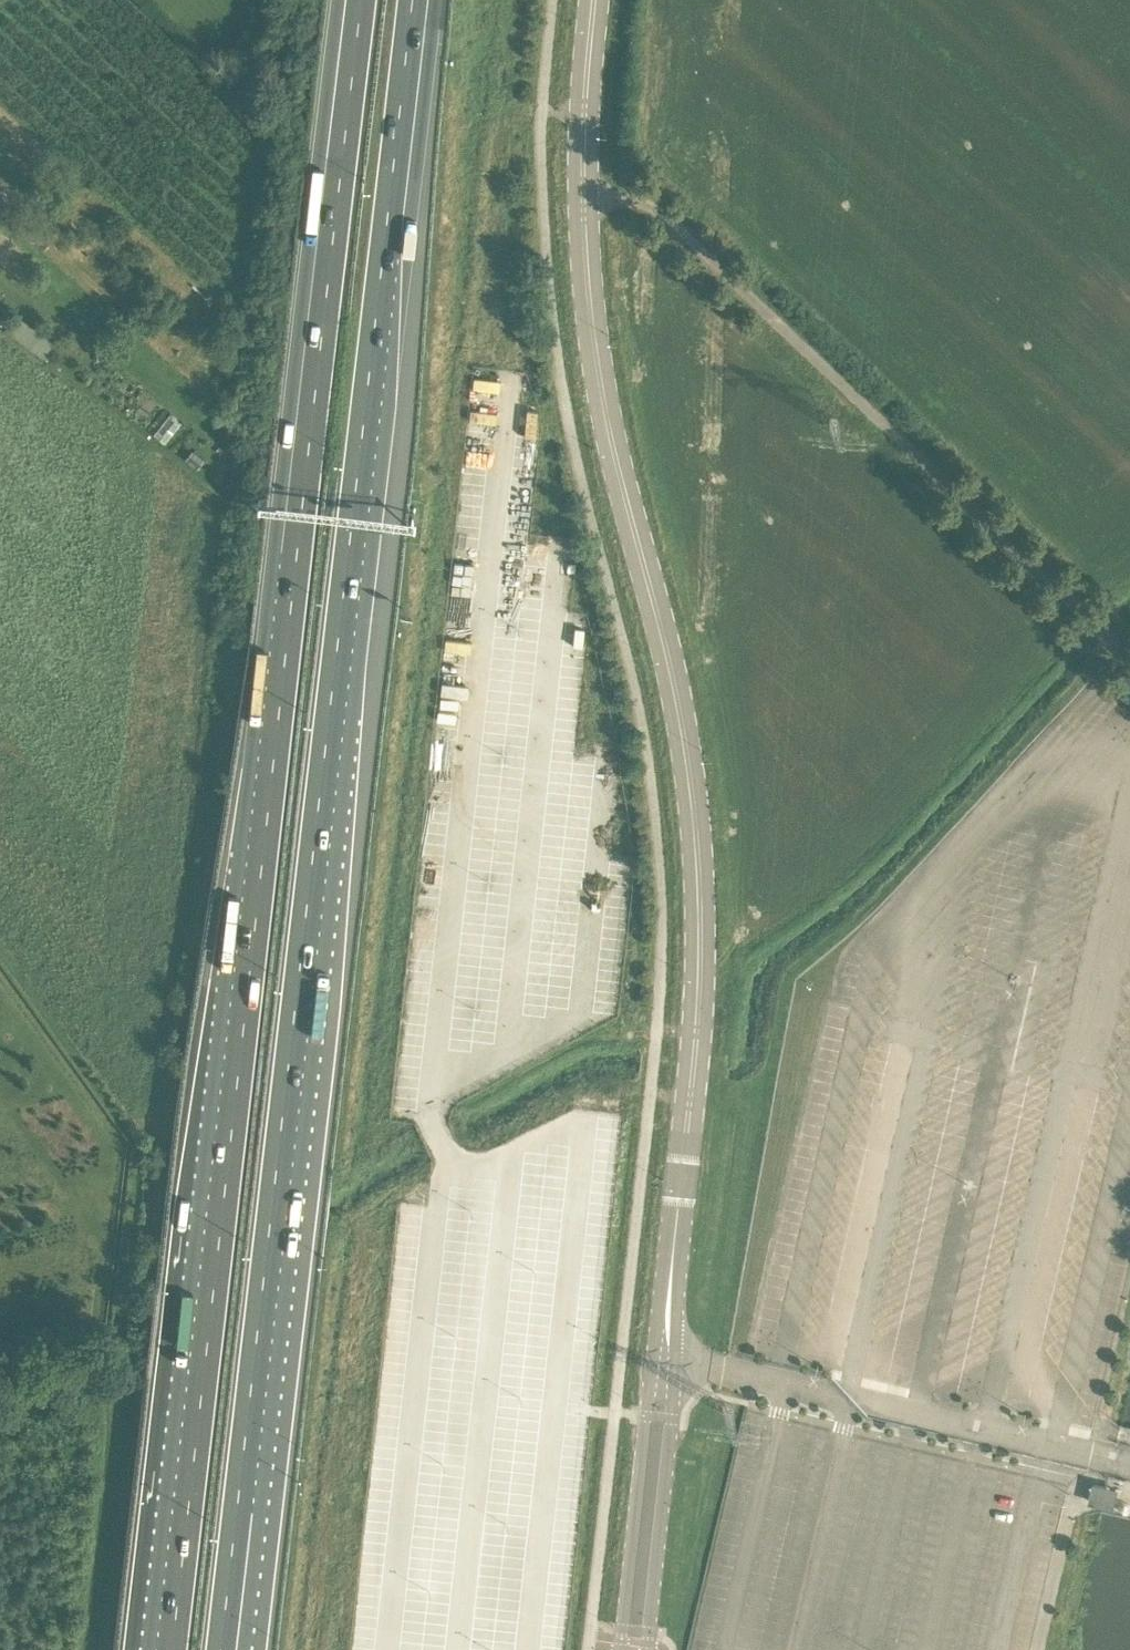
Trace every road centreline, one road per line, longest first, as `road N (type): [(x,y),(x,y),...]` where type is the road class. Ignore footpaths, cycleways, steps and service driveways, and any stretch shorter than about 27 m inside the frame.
road 1 (motorway): [(355,0),(164,1649)]
road 2 (motorway): [(234,1649),(420,0)]
road 3 (tertiary): [(663,1364),(701,1005),(696,696),(708,291)]
road 4 (unclassified): [(1129,659),(751,302),(708,291)]
road 5 (tertiary): [(708,291),(726,0)]
road 6 (tertiary): [(663,1364),(647,1416),(622,1649)]
road 7 (tertiary): [(646,1649),(671,1417),(663,1364)]
road 8 (track): [(114,1395),(83,1649)]
road 9 (track): [(114,1395),(80,1382),(0,1413)]

